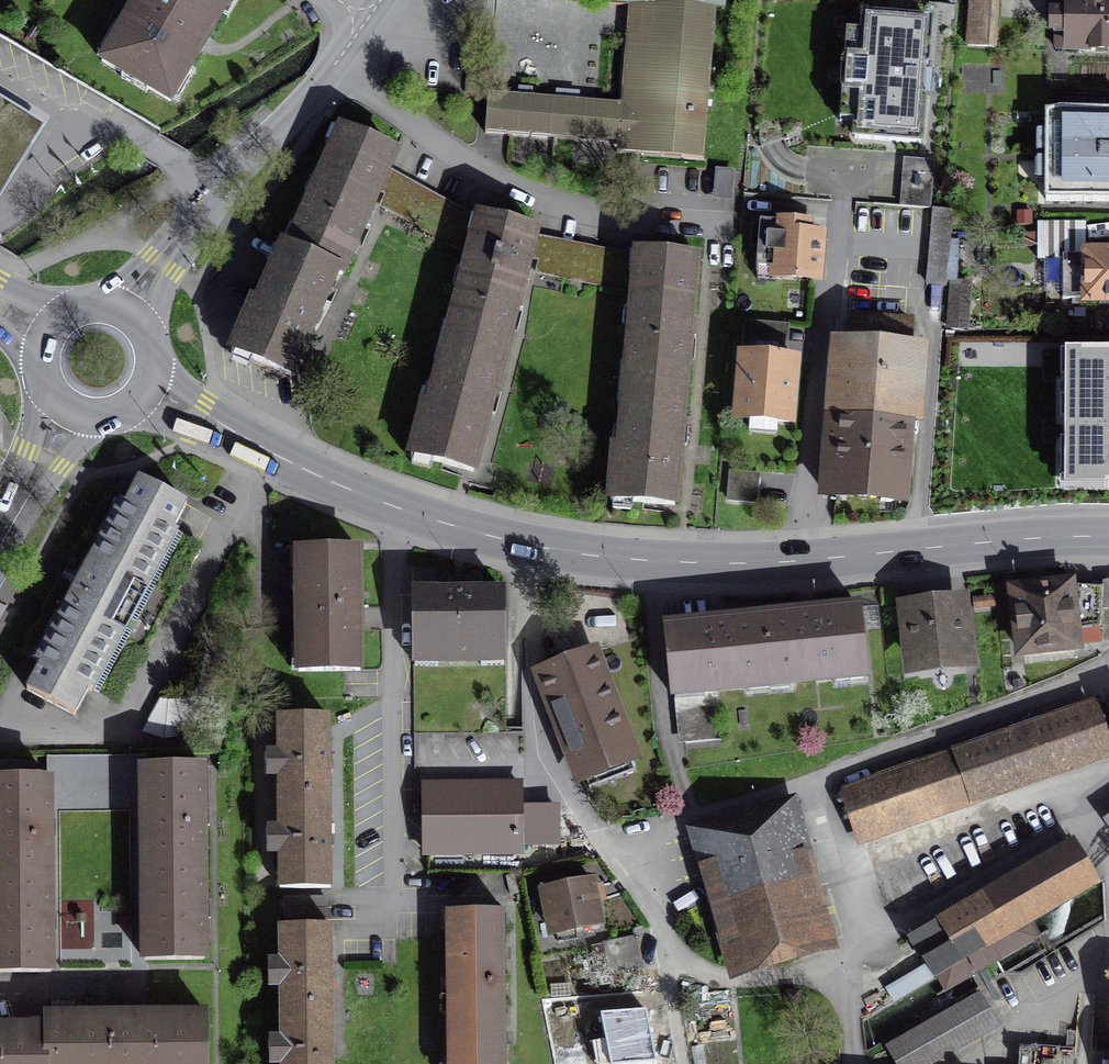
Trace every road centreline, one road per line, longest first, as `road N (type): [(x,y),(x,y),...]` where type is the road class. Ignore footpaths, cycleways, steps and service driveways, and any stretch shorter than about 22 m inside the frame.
road 1 (primary): [(144,397),(392,505),(530,545),(640,559),(808,562),(1108,536)]
road 2 (tertiary): [(367,18),(122,317)]
road 3 (secondary): [(0,550),(65,416)]

